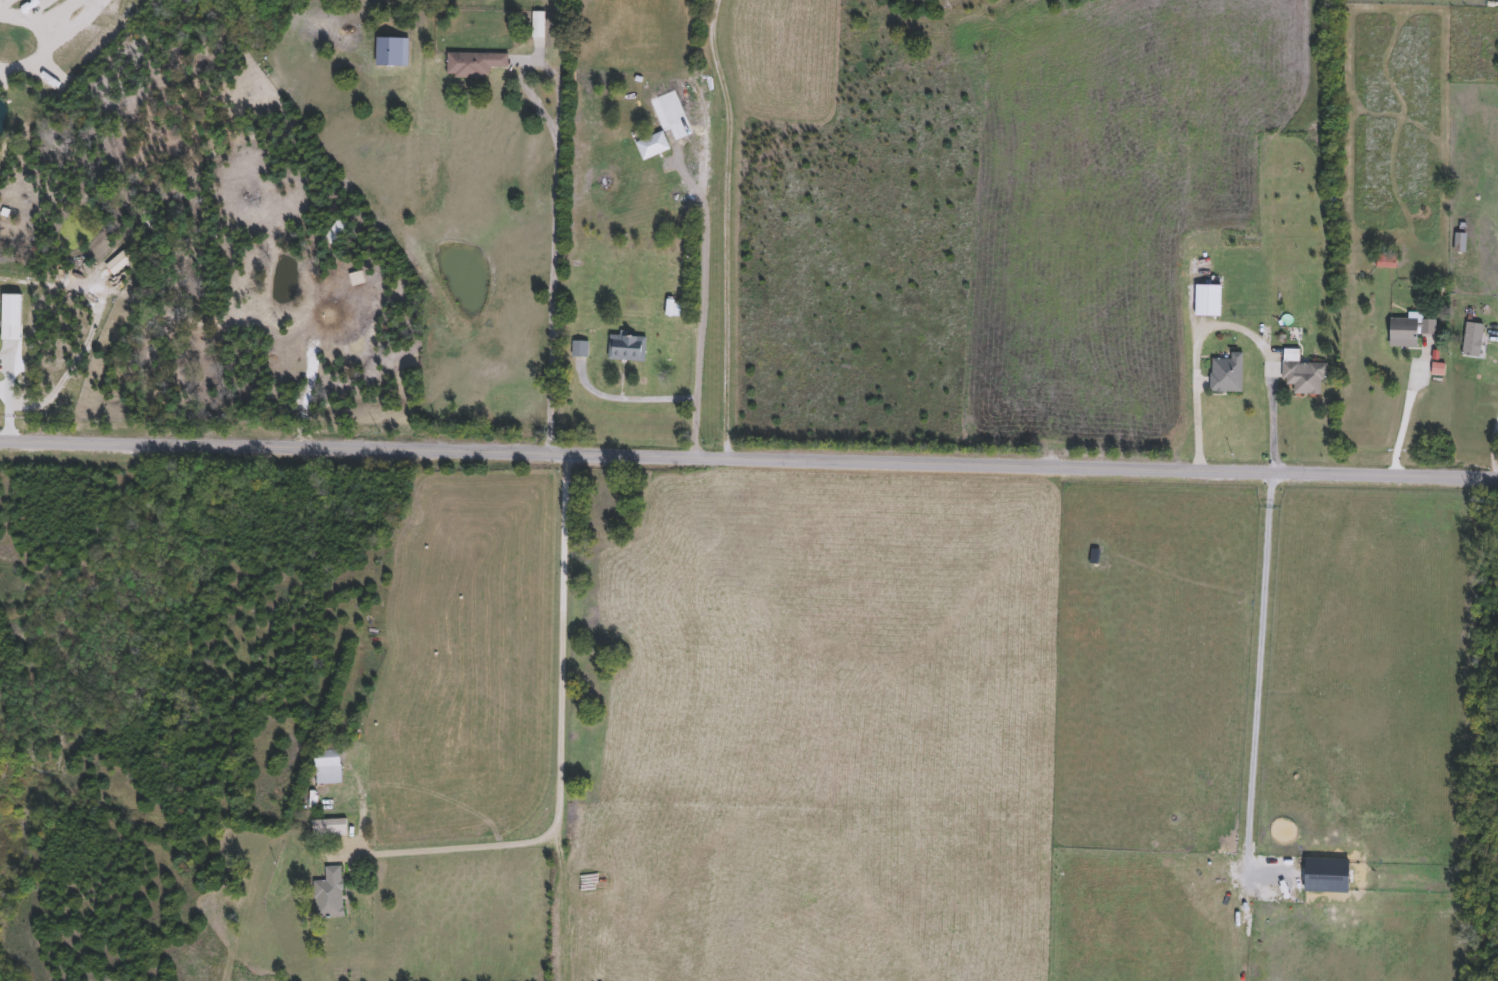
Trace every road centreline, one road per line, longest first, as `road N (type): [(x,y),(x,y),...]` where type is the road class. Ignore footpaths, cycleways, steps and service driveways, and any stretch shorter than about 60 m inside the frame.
road 1 (residential): [(0,450),(565,453),(1497,483)]

